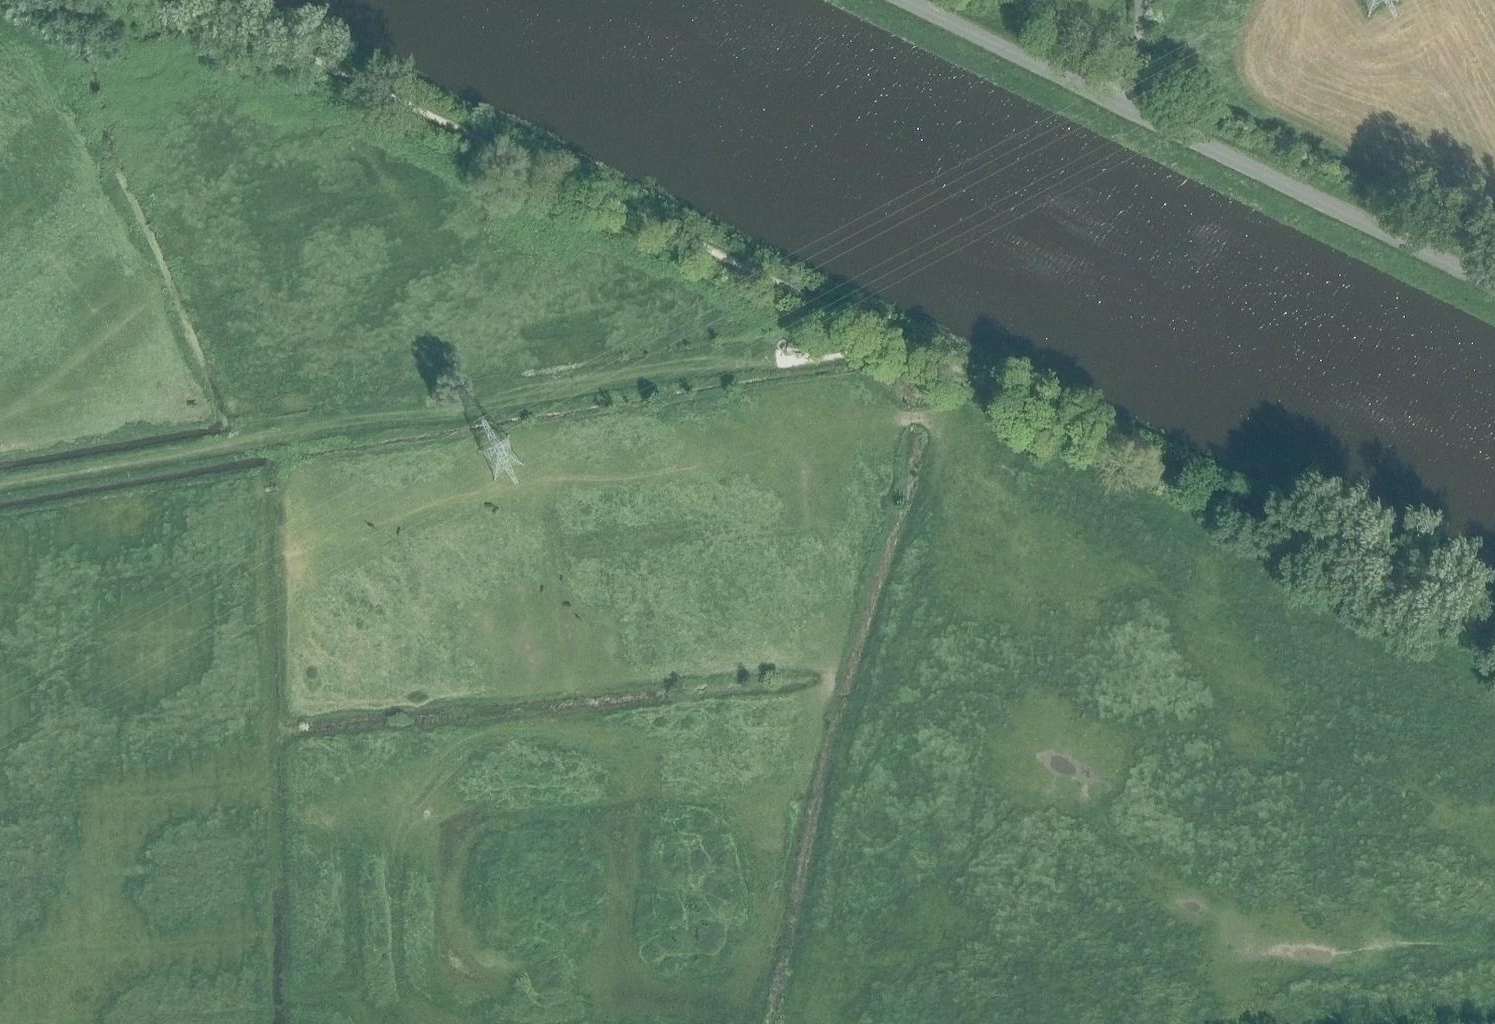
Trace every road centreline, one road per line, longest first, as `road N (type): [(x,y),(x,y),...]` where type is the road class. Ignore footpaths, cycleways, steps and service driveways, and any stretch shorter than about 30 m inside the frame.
road 1 (track): [(0,485),(733,362),(817,360),(866,330)]
road 2 (unclassified): [(1494,287),(902,0)]

